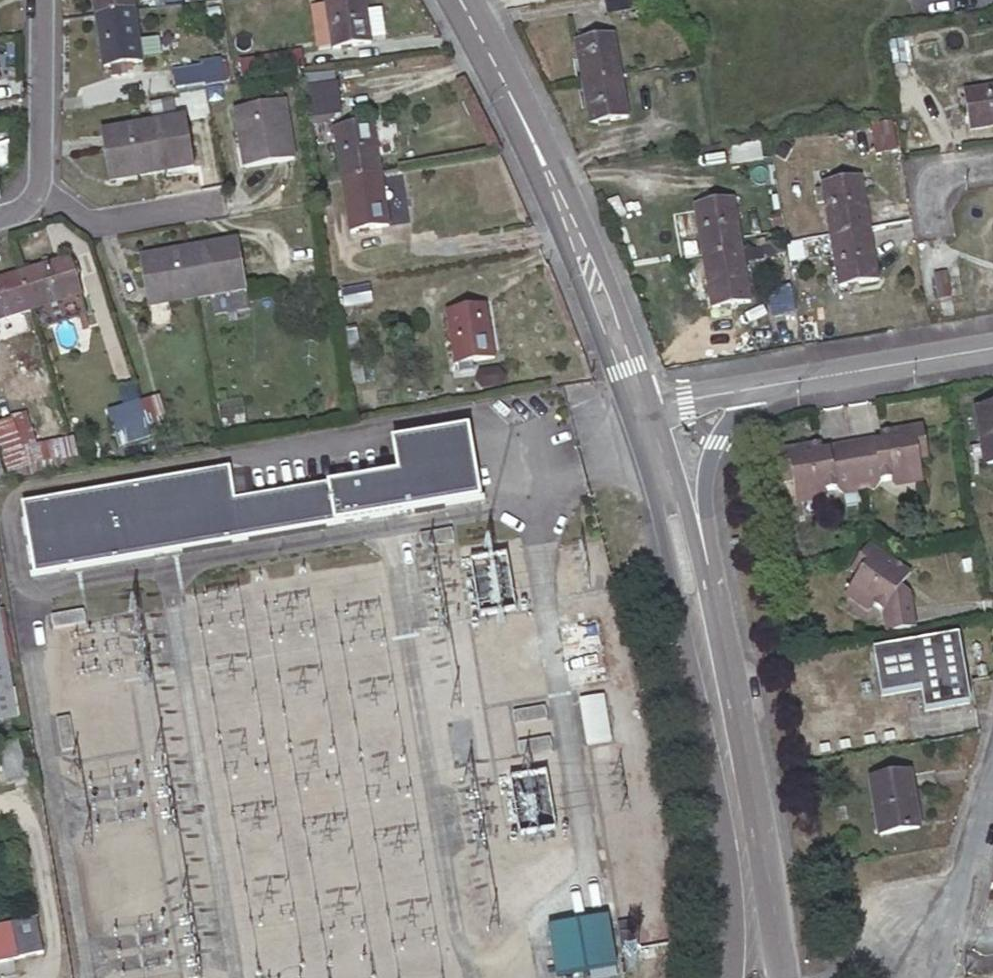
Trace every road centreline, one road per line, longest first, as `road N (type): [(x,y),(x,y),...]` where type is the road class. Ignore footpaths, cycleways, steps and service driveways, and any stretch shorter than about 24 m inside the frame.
road 1 (secondary): [(638,404),(543,163),(459,0)]
road 2 (secondary): [(737,814),(718,688),(679,530)]
road 3 (tertiary): [(754,389),(992,350)]
road 4 (residential): [(45,977),(55,958),(25,805),(0,805)]
road 5 (residential): [(31,193),(42,0)]
road 6 (residential): [(992,780),(968,876),(908,936)]
road 7 (residential): [(31,193),(90,218),(205,200)]
road 8 (secondary): [(783,977),(737,814)]
road 9 (tertiary): [(679,530),(705,500),(718,440),(754,389)]
road 10 (secondary): [(737,814),(726,977)]

